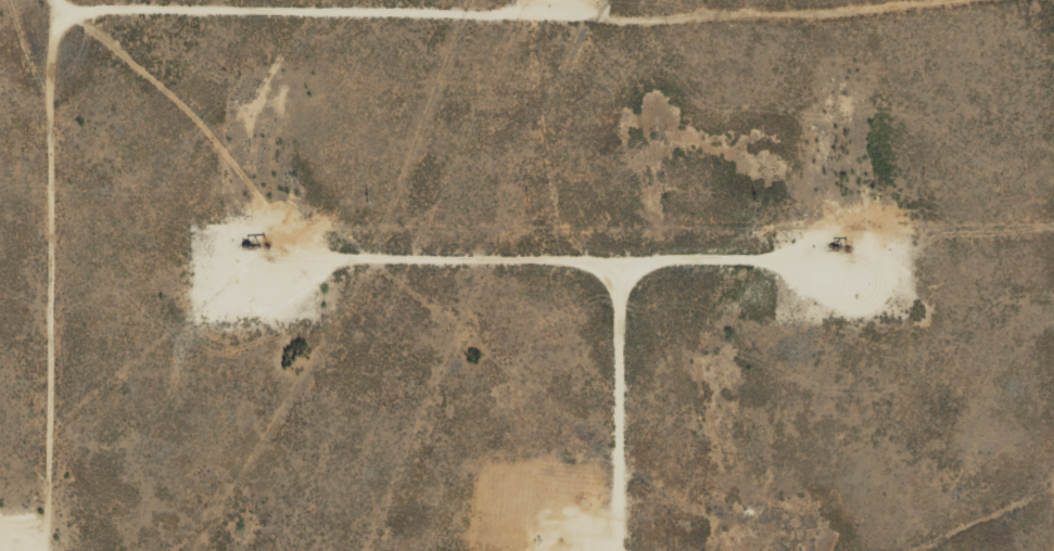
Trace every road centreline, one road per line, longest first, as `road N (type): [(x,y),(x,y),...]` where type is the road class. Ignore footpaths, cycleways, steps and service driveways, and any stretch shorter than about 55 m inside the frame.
road 1 (track): [(491,43),(104,47),(48,62),(53,550)]

